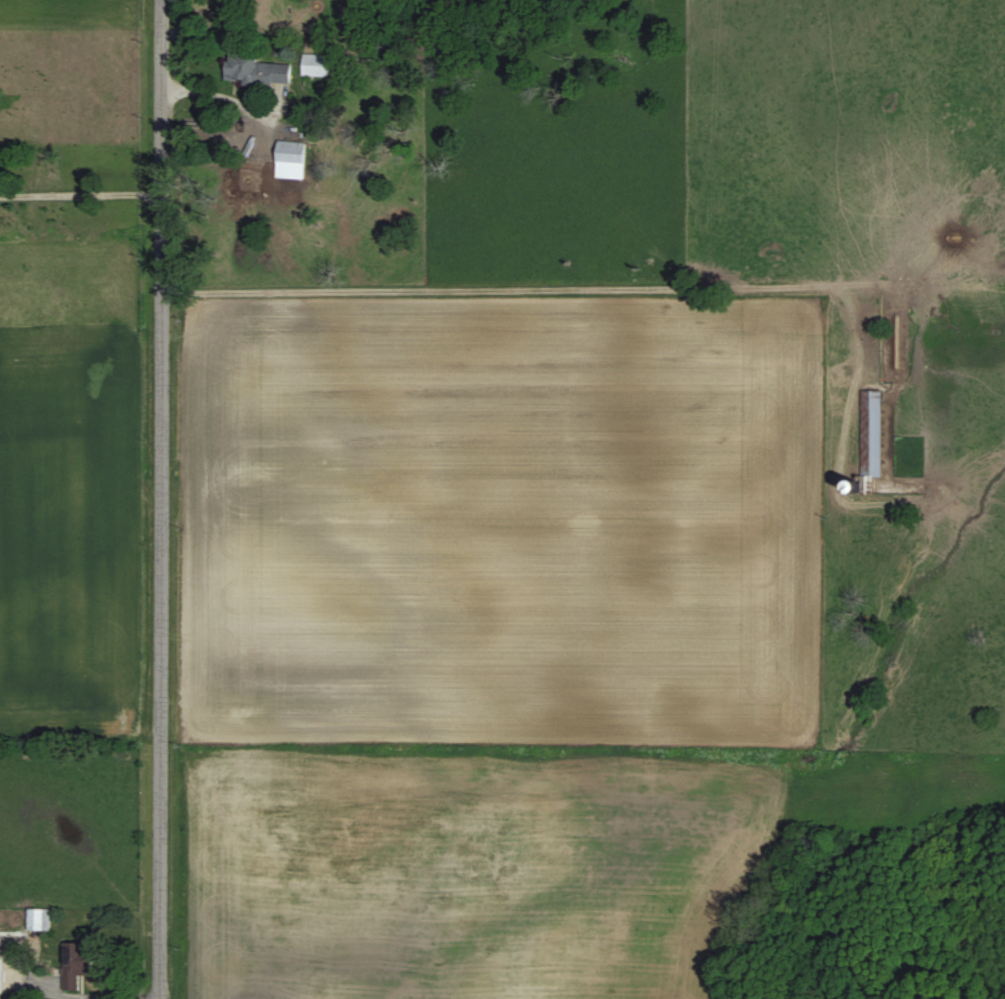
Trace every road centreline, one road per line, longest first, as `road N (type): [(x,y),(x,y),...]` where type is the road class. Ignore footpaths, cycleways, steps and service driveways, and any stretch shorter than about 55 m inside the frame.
road 1 (residential): [(160,0),(156,998)]
road 2 (residential): [(159,68),(241,84),(283,109),(261,181),(285,248),(329,291),(857,285)]
road 3 (residential): [(159,190),(0,185)]

